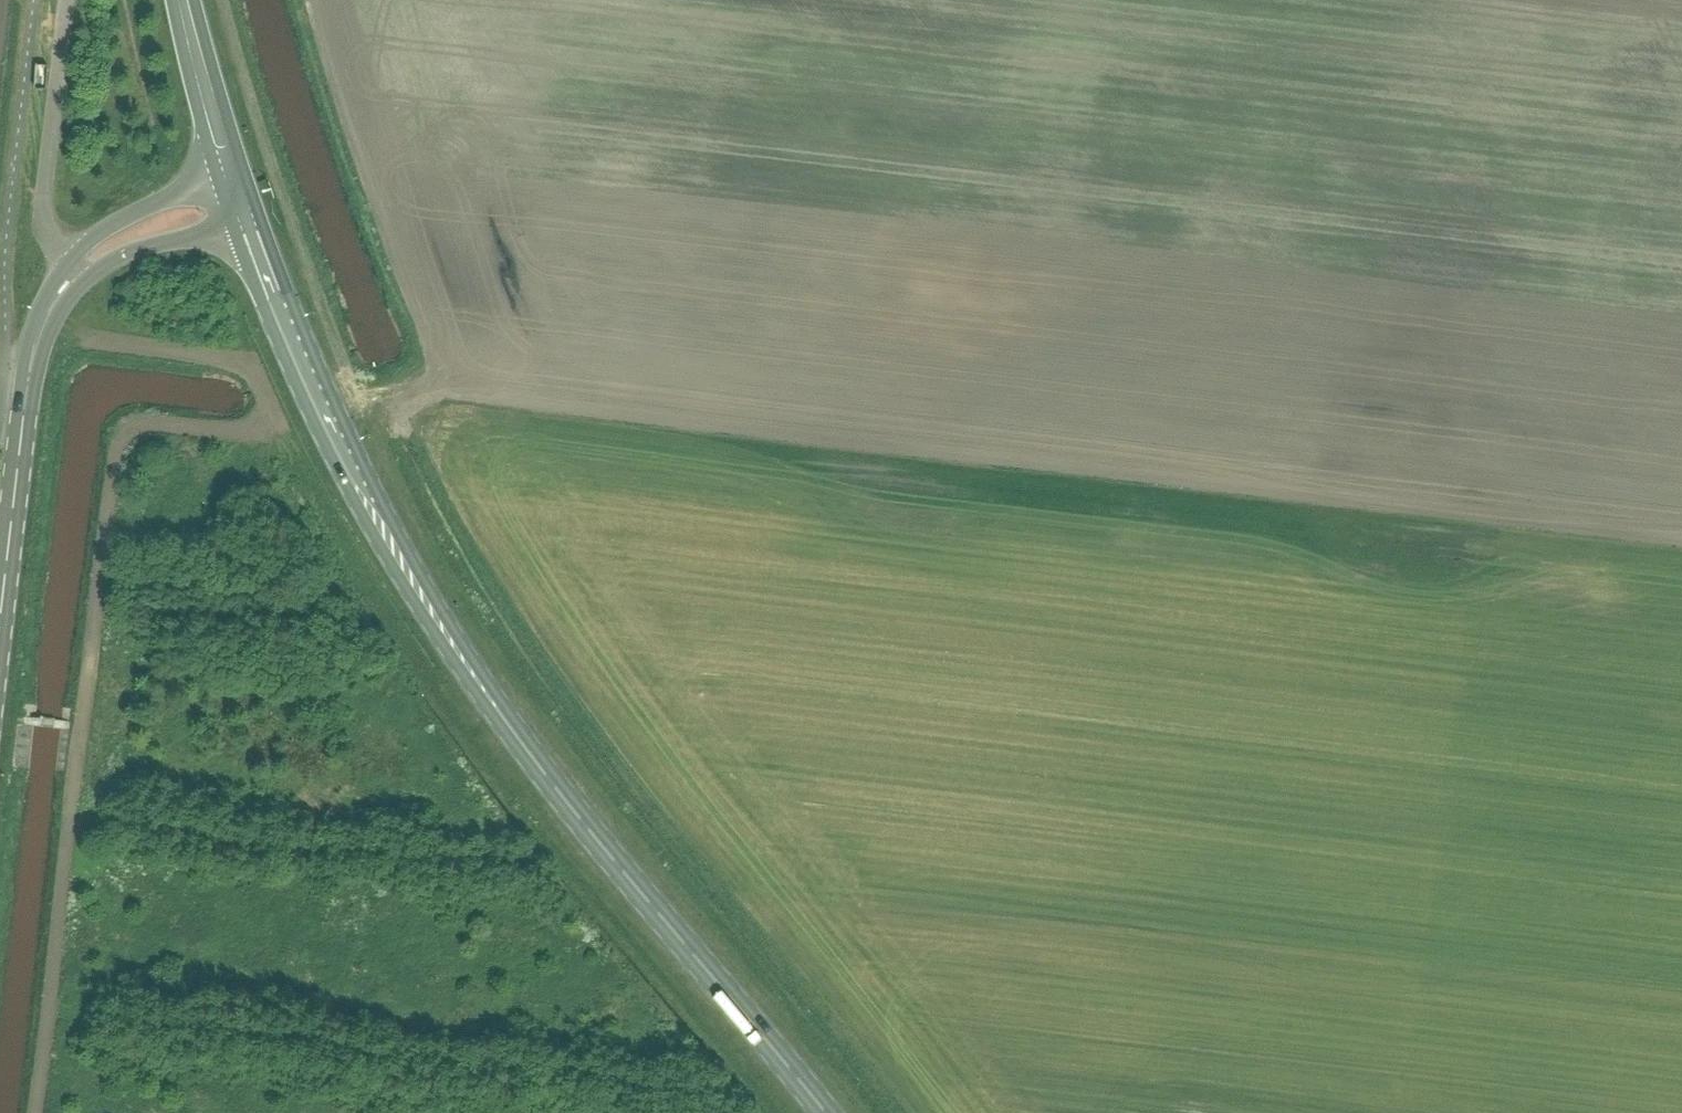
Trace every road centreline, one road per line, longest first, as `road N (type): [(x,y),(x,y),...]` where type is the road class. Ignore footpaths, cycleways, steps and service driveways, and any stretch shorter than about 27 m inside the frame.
road 1 (secondary): [(825,1112),(598,841),(438,619),(352,477),(277,316),(245,222)]
road 2 (tertiary): [(0,620),(27,386),(51,305)]
road 3 (tertiary): [(231,177),(96,237),(70,262),(51,305)]
road 4 (tertiary): [(51,305),(85,275),(133,250),(245,222)]
road 5 (secondary): [(231,177),(183,0)]

